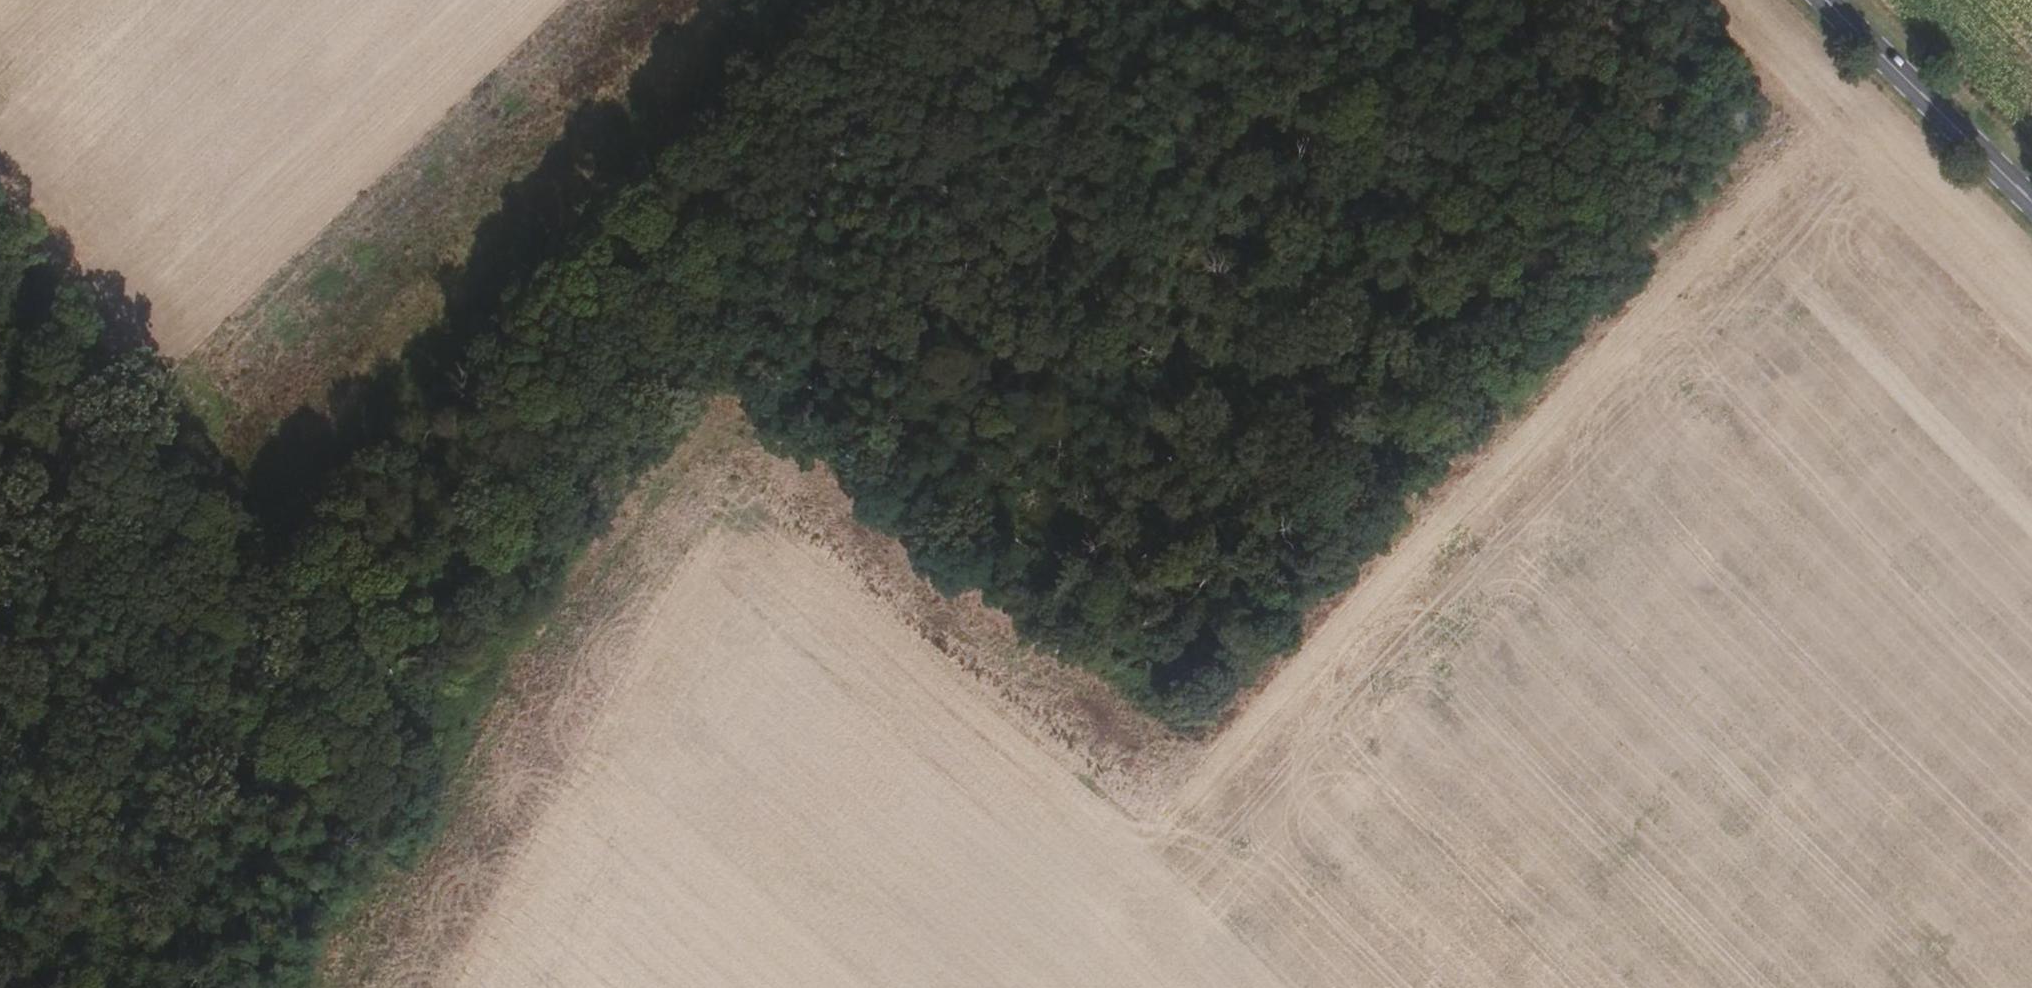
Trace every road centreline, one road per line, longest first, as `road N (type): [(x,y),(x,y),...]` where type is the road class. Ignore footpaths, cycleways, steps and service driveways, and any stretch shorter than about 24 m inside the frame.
road 1 (secondary): [(1828,0),(2031,197)]

